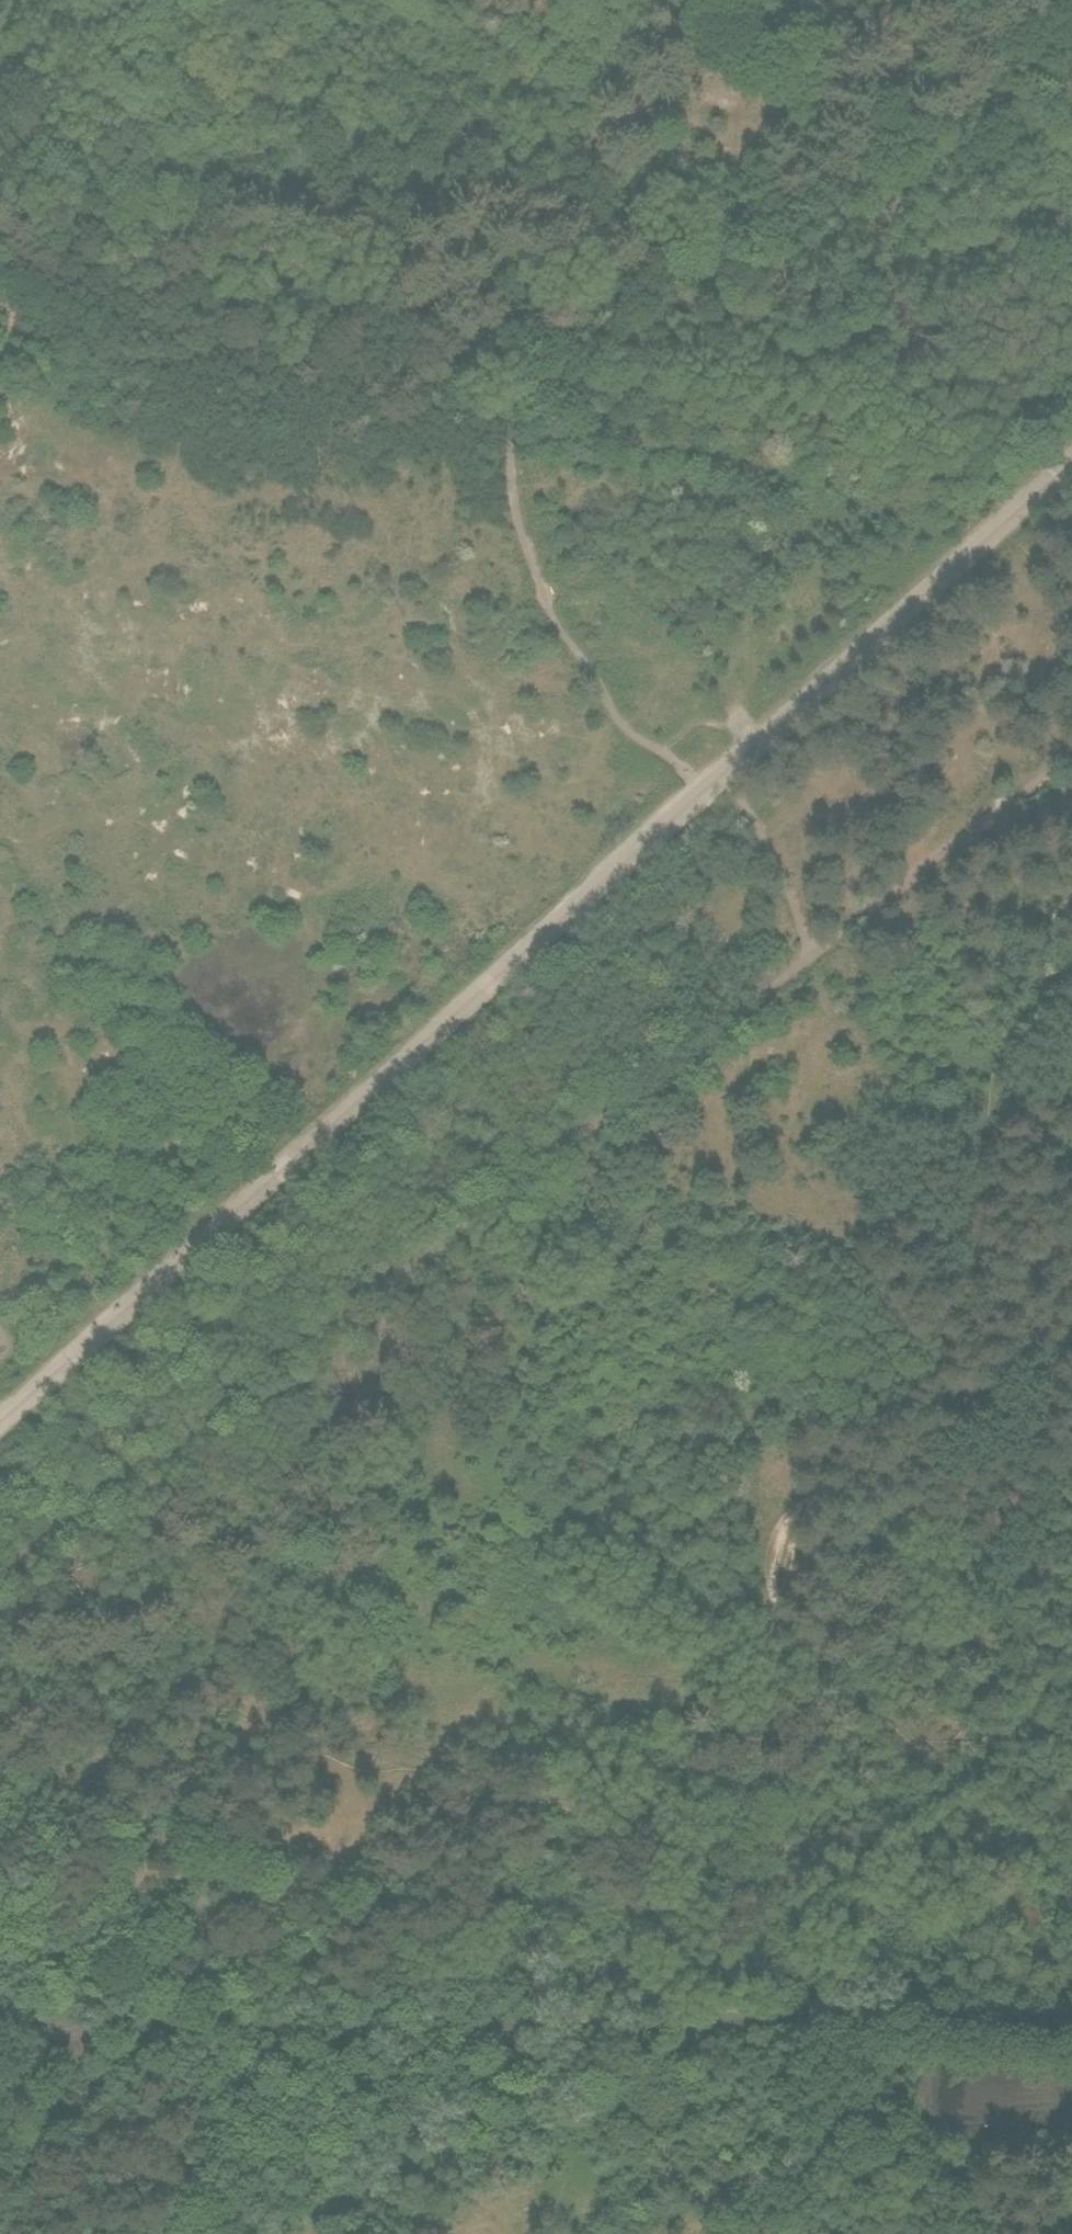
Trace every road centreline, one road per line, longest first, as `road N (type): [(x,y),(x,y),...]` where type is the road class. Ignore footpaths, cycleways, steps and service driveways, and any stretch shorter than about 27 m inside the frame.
road 1 (track): [(0,2040),(193,2046),(551,2011),(797,2048),(1071,2038)]

